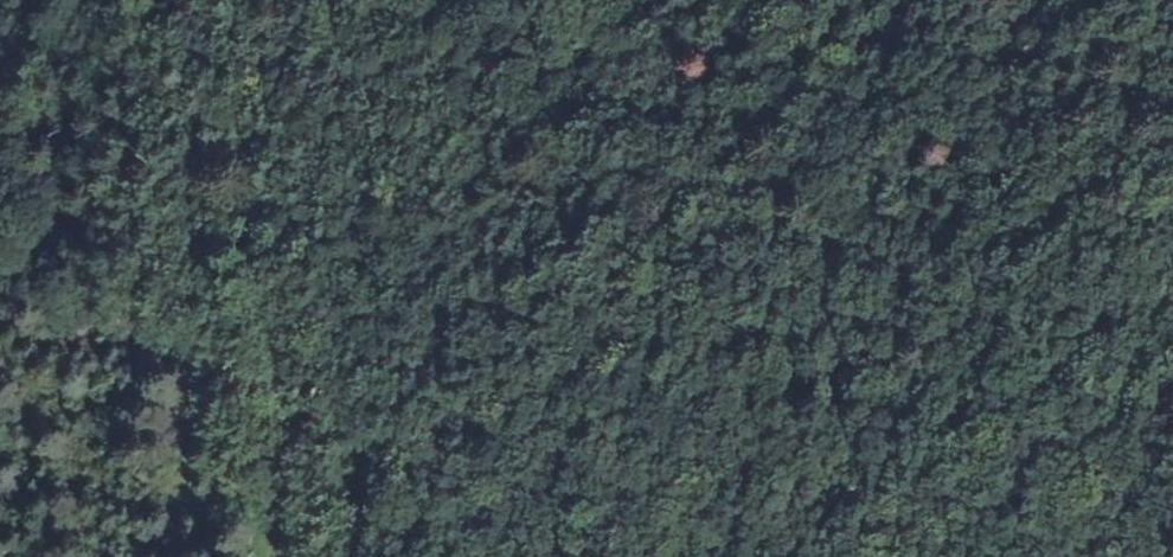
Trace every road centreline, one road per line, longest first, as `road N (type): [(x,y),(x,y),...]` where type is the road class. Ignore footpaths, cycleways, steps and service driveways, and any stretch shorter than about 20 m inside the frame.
road 1 (track): [(382,556),(306,436),(283,380),(264,292),(262,134),(290,0)]

